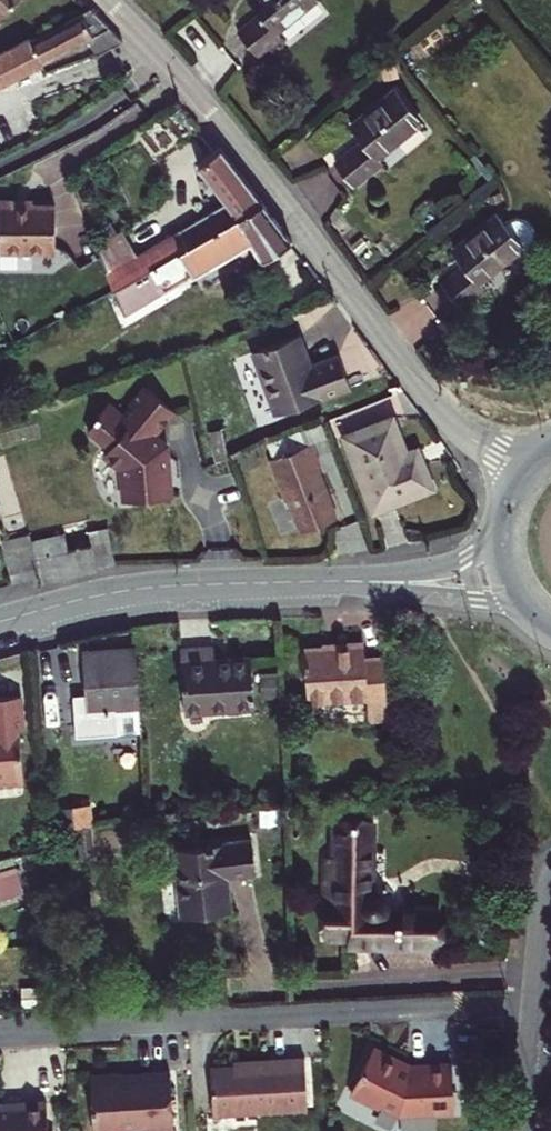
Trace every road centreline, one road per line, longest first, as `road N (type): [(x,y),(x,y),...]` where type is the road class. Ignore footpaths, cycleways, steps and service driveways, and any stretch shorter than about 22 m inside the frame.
road 1 (residential): [(105,0),(230,135),(439,413),(521,475)]
road 2 (residential): [(536,1004),(0,1032)]
road 3 (residential): [(0,621),(125,592),(274,584)]
road 4 (residential): [(274,584),(486,601),(533,619)]
road 5 (residential): [(503,510),(480,546),(449,566),(274,584)]
road 6 (residential): [(536,1004),(520,1130)]
road 7 (residential): [(550,884),(536,1004)]

